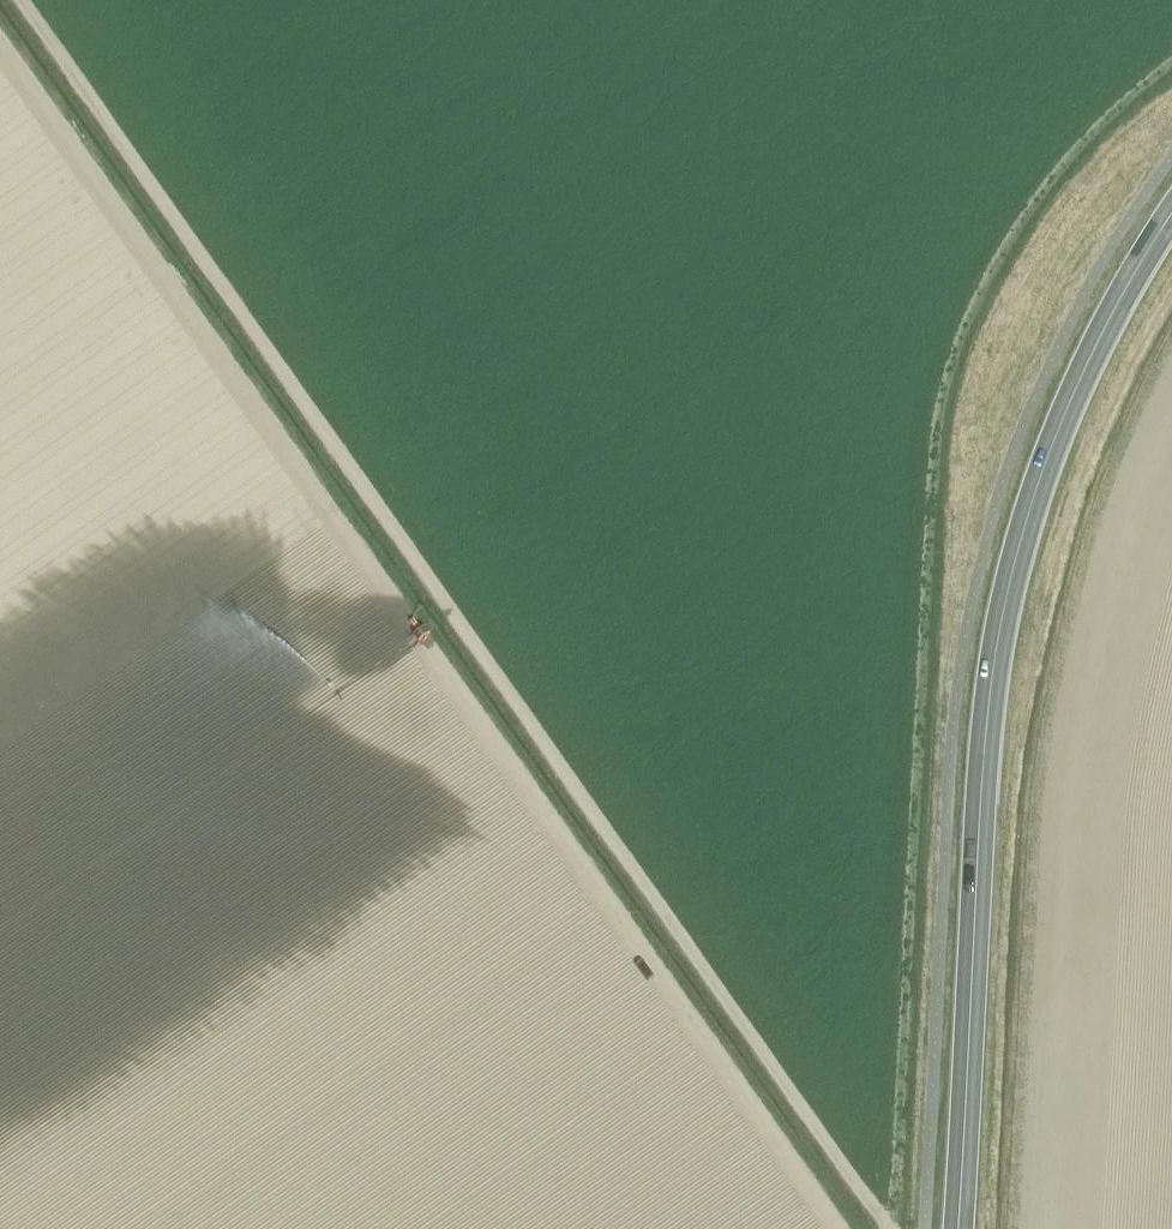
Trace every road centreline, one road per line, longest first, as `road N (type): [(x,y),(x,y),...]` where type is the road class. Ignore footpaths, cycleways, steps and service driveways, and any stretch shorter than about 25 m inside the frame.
road 1 (tertiary): [(958,1228),(982,773),(1008,587),(1064,411),(1171,213)]

